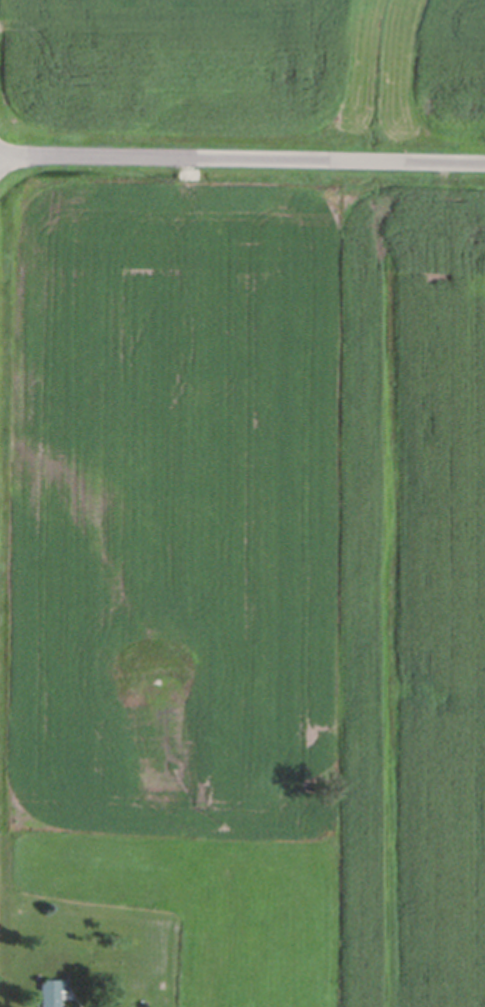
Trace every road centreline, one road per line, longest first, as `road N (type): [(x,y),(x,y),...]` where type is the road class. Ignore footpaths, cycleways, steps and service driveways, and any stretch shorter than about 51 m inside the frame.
road 1 (tertiary): [(484,159),(0,157)]

